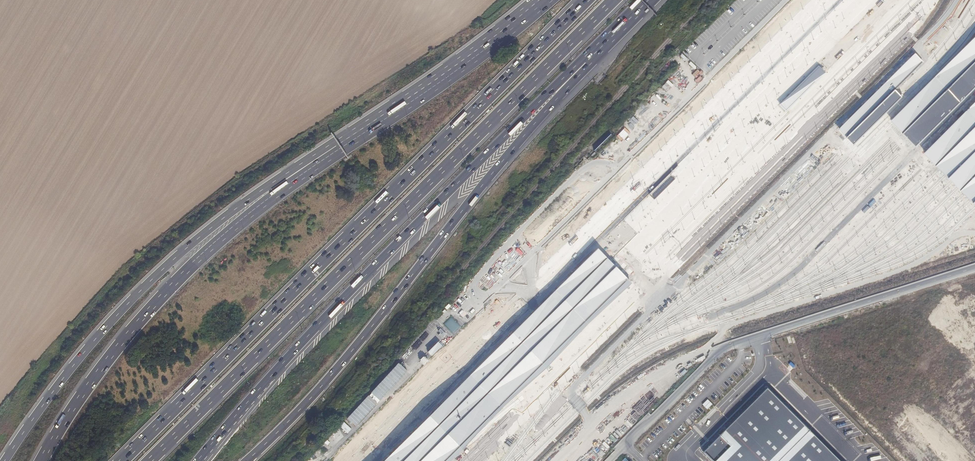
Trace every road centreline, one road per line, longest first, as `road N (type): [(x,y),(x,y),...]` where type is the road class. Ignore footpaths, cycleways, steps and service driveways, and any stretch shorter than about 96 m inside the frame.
road 1 (motorway): [(587,0),(123,460)]
road 2 (motorway): [(150,460),(613,0)]
road 3 (motorway): [(198,460),(372,268),(587,61)]
road 4 (motorway): [(246,460),(339,366),(587,61)]
road 5 (motorway): [(340,146),(282,176),(175,258),(105,328),(4,460)]
road 6 (motorway): [(340,146),(176,282),(102,368),(41,460)]
road 7 (motorway): [(542,0),(340,146)]

